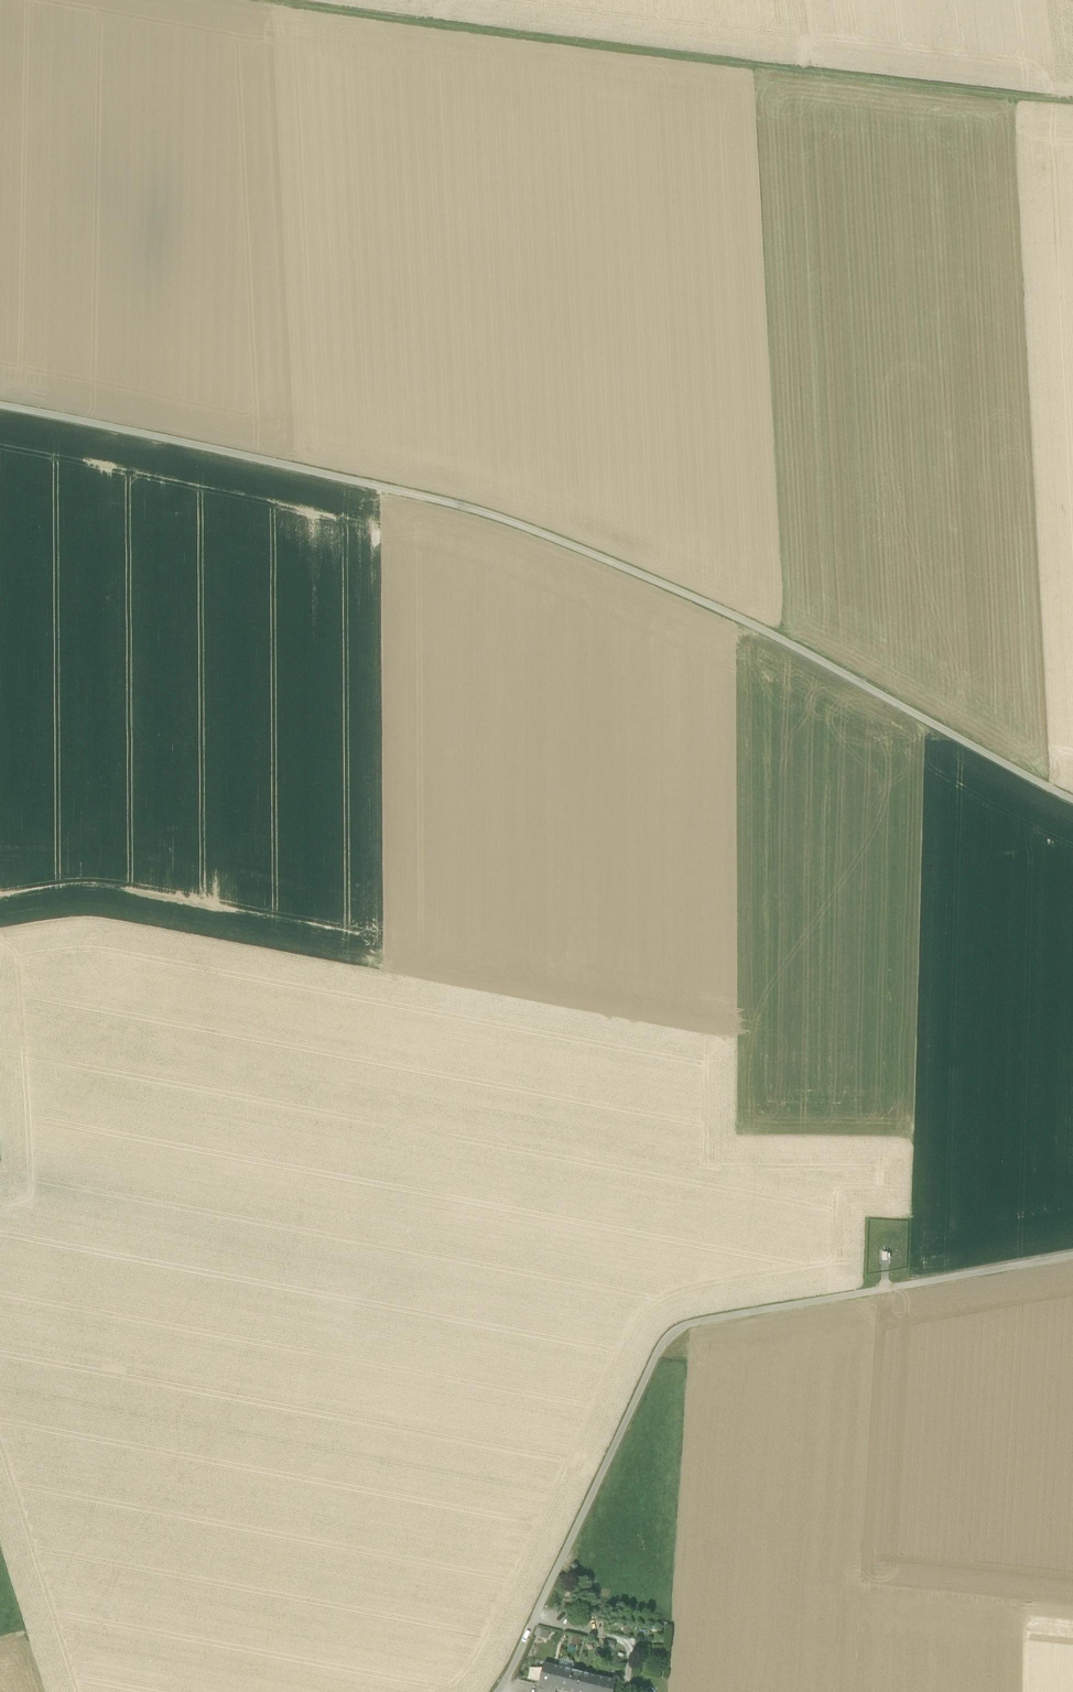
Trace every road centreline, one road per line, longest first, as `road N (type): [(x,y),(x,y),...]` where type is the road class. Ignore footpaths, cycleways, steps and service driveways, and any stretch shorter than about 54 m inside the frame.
road 1 (unclassified): [(0,407),(452,503),(526,530),(755,625),(1072,799)]
road 2 (unclassified): [(498,1691),(664,1330),(1072,1255)]
road 3 (track): [(282,0),(920,85),(1072,94)]

